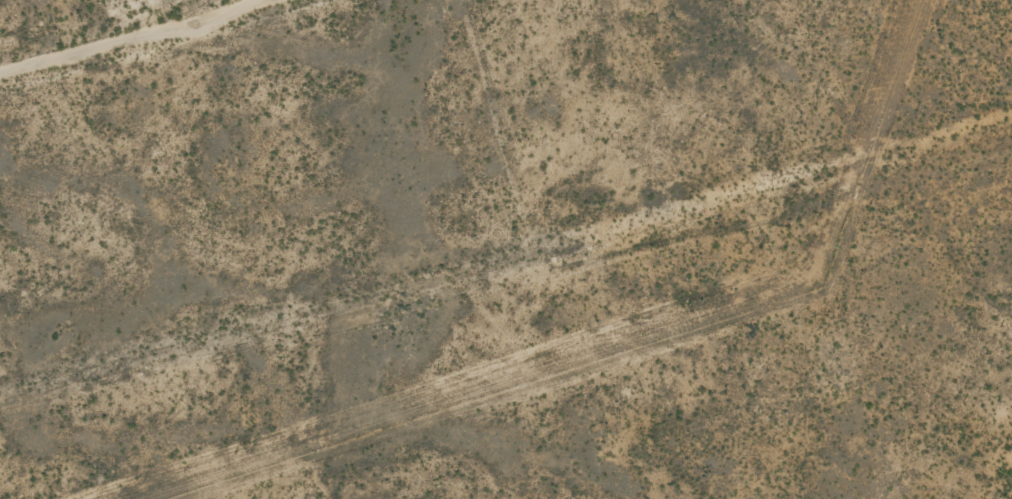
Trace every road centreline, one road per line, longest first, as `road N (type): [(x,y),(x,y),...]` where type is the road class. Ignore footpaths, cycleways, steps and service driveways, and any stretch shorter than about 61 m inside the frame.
road 1 (track): [(0,154),(545,0)]

